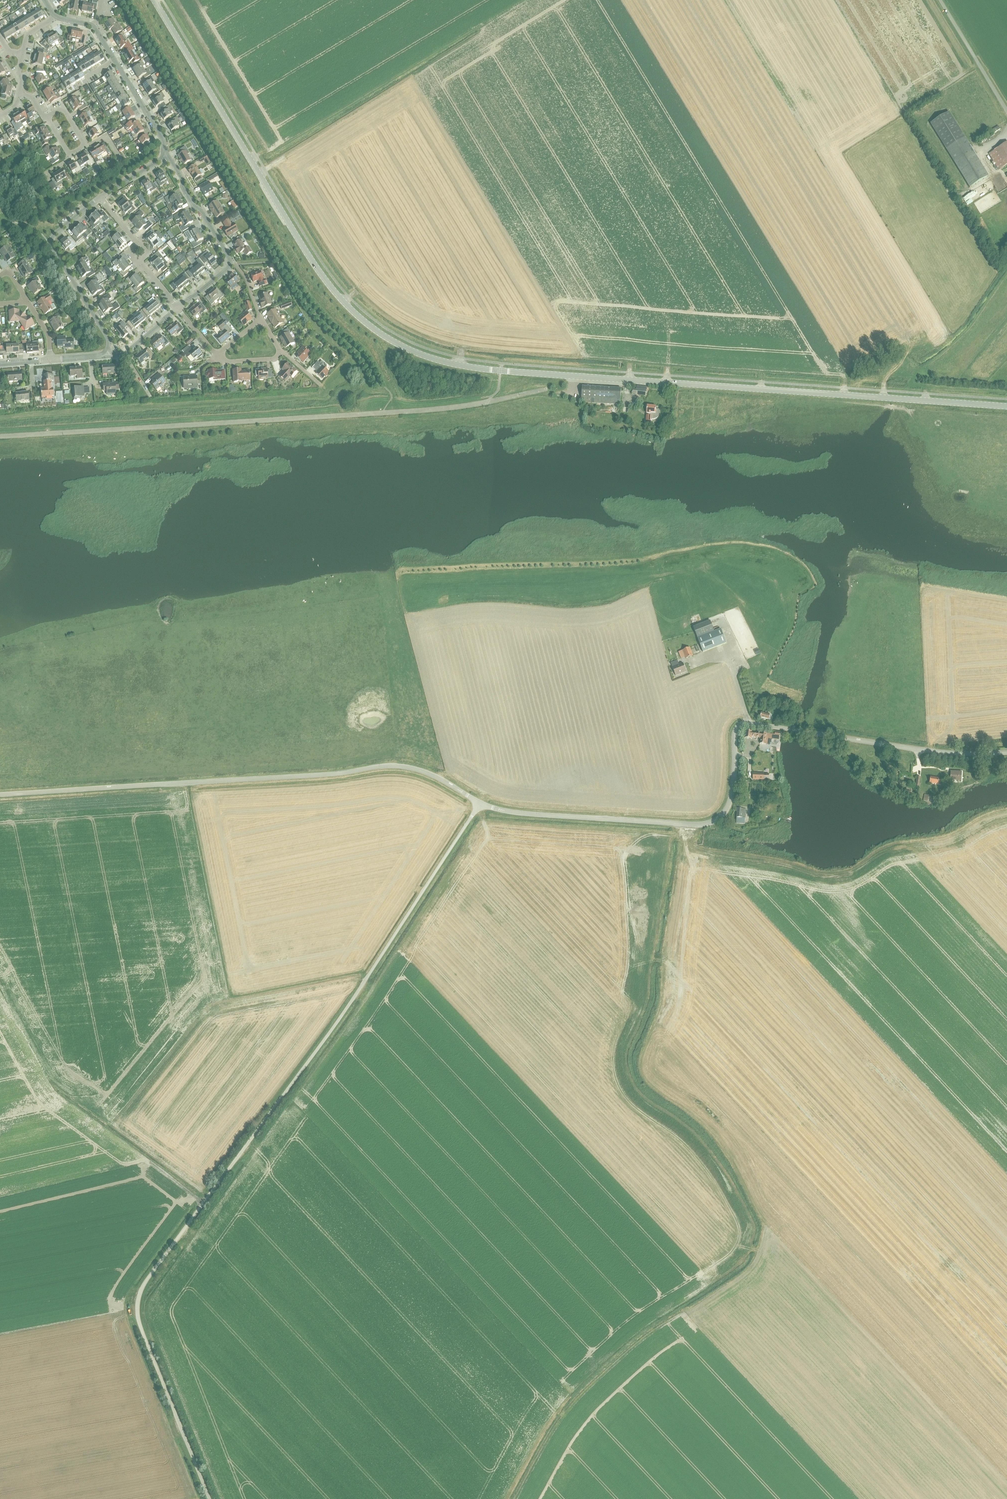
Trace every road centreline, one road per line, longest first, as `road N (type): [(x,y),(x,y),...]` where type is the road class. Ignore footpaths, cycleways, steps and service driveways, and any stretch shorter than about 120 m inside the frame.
road 1 (secondary): [(1006,407),(501,370),(417,353),(353,312),(312,263),(154,0)]
road 2 (unclassified): [(209,1498),(140,1323),(143,1287),(333,1028),(480,803)]
road 3 (unclassified): [(480,803),(534,814),(707,824),(729,805),(735,731),(745,723),(917,750),(1006,752)]
road 4 (unclassified): [(480,803),(398,766),(0,795)]
road 5 (residential): [(101,197),(50,241),(107,338),(108,355)]
road 6 (residential): [(176,308),(138,261),(147,254),(101,197)]
road 7 (unclassified): [(1006,111),(940,0)]
road 8 (residential): [(230,258),(165,156)]

